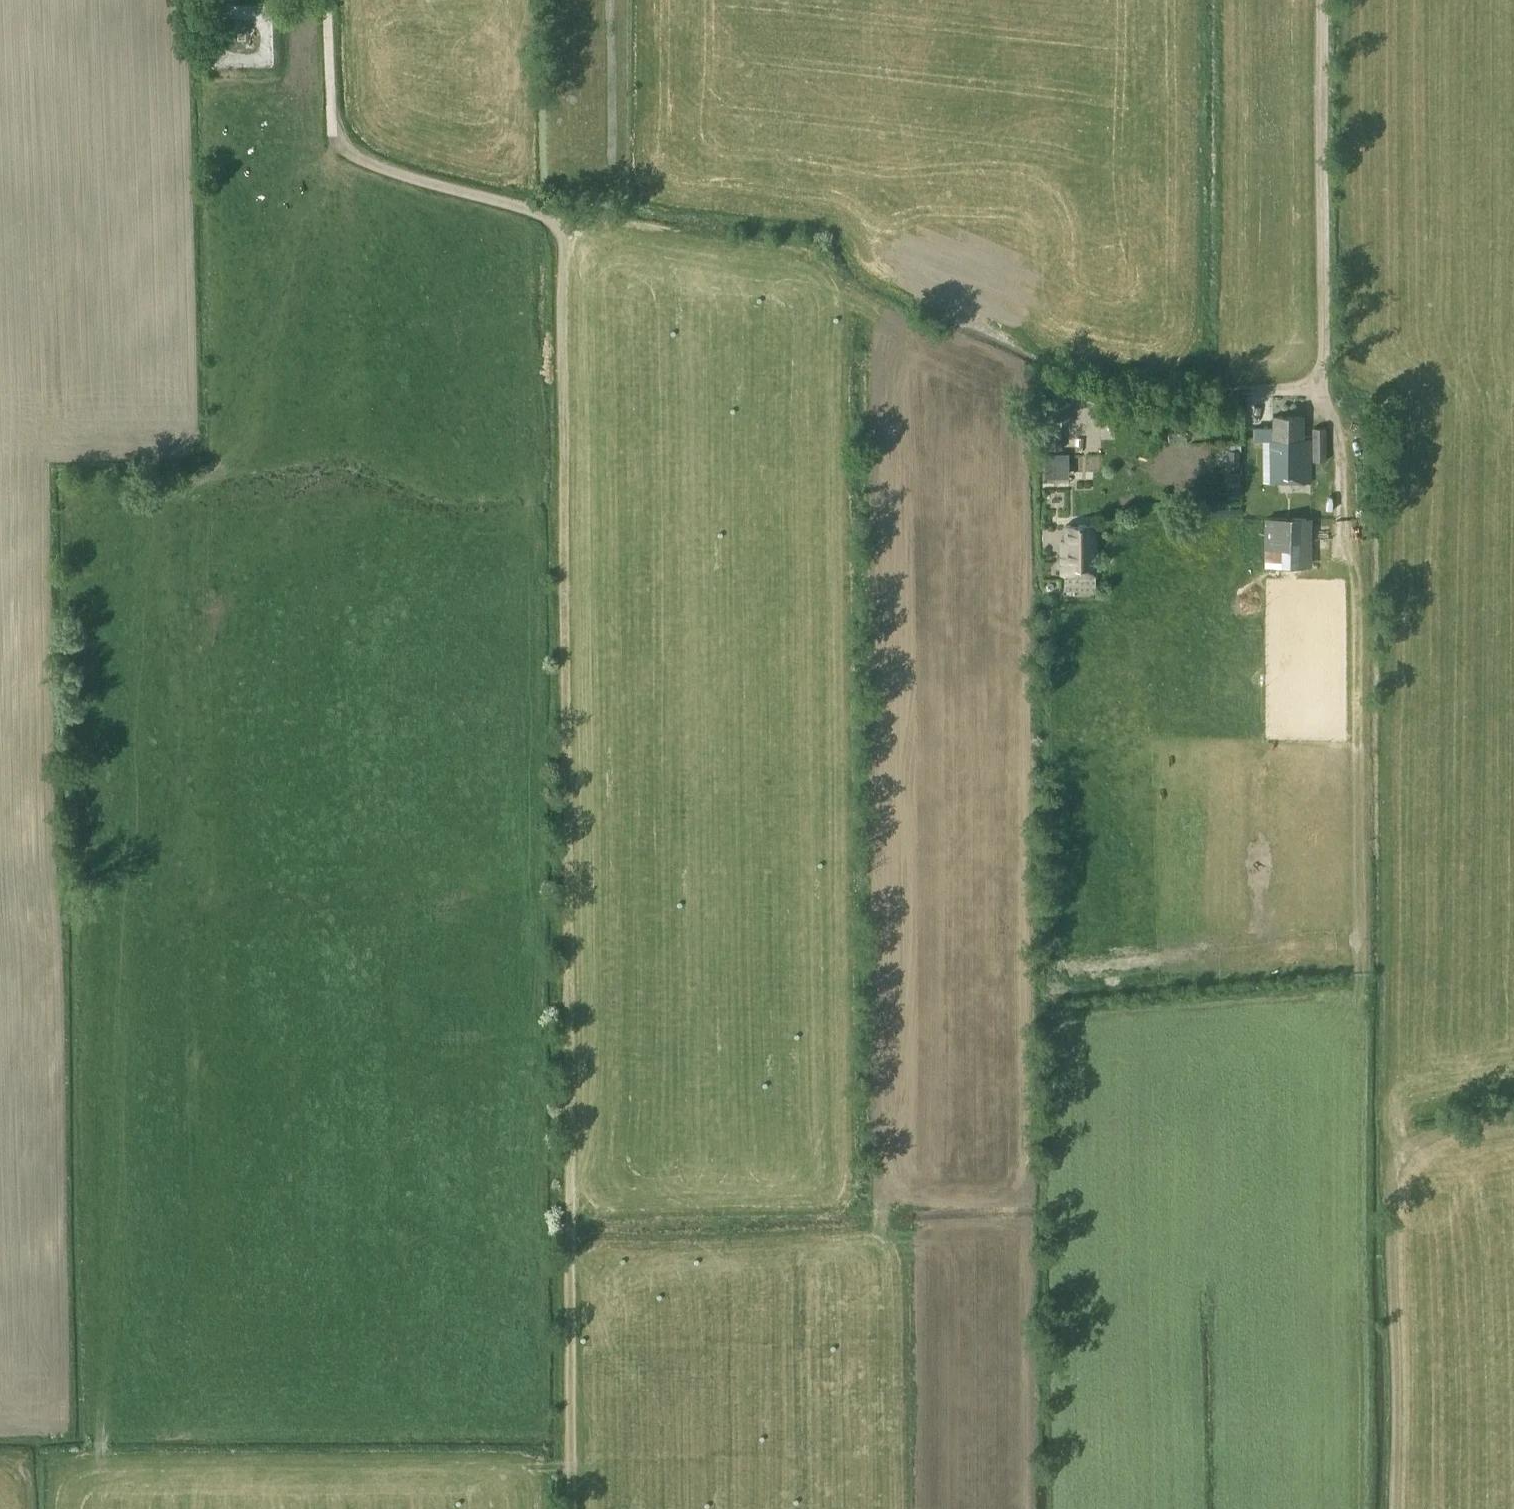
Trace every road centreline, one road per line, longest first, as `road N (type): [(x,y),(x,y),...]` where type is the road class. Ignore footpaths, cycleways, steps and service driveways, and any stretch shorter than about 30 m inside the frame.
road 1 (track): [(1329,0),(1329,384),(1288,395),(1094,401)]

